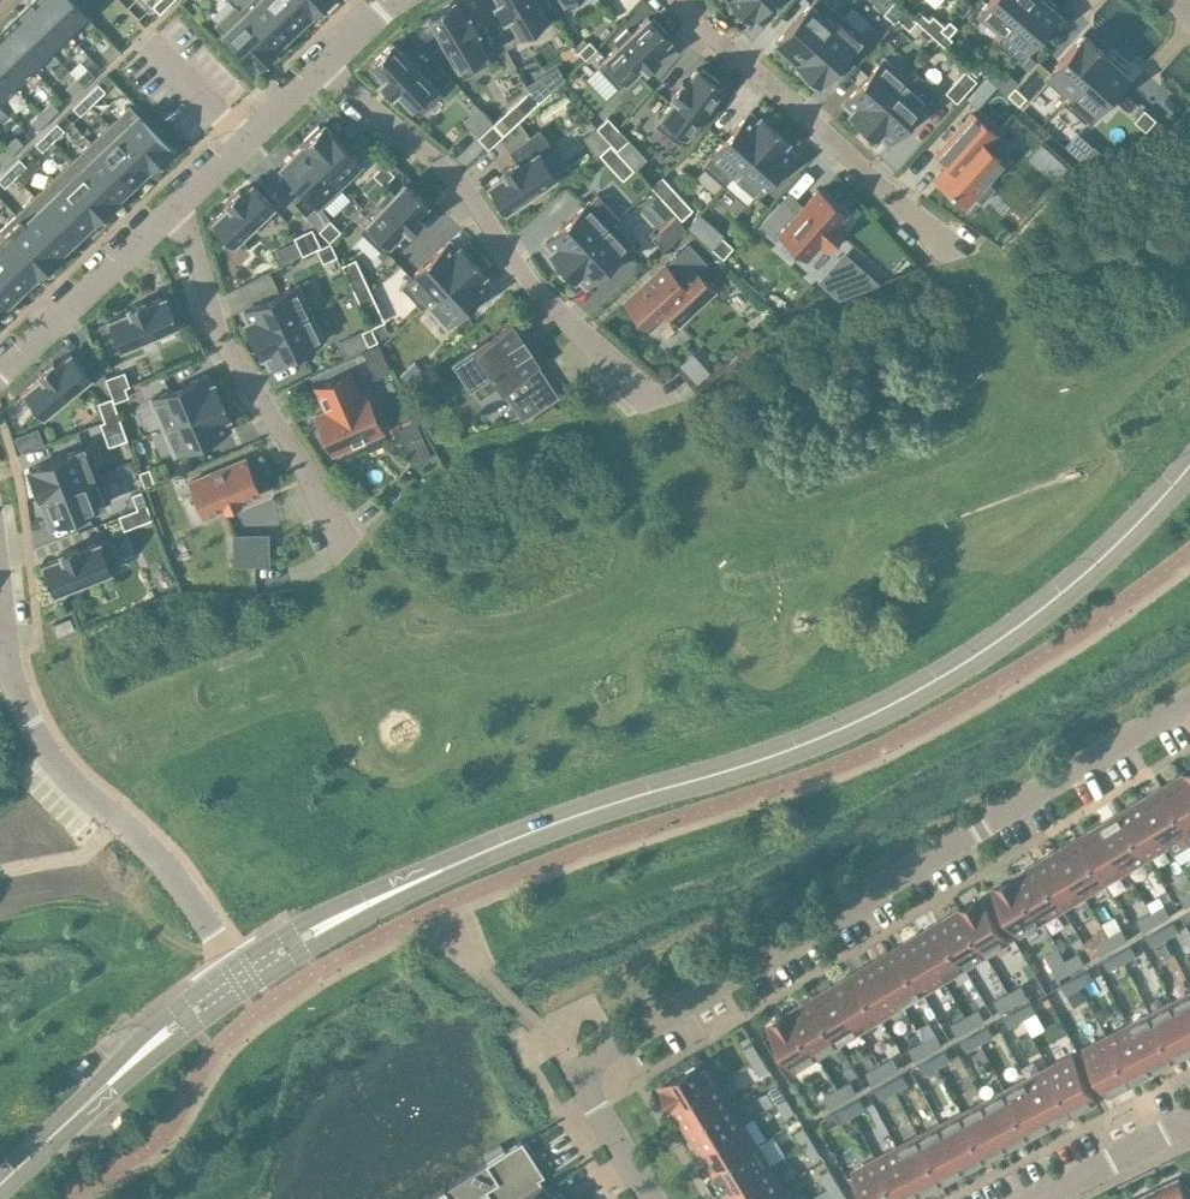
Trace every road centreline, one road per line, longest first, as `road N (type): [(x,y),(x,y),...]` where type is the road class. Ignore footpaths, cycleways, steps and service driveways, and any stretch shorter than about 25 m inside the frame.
road 1 (tertiary): [(243,978),(458,862),(837,732),(1068,593),(1189,464)]
road 2 (residential): [(1189,703),(577,1069),(653,1198)]
road 3 (residential): [(324,61),(465,182),(530,282),(659,402)]
road 4 (residential): [(243,978),(163,863),(46,748),(10,666),(0,600)]
road 5 (residential): [(674,0),(959,254)]
road 6 (residential): [(343,544),(299,457),(220,340),(191,245),(170,211)]
road 7 (tertiary): [(0,1180),(243,978)]
road 8 (residential): [(0,370),(170,211)]
road 9 (residential): [(170,211),(324,61)]
road 10 (residential): [(1189,1117),(1033,1198)]

